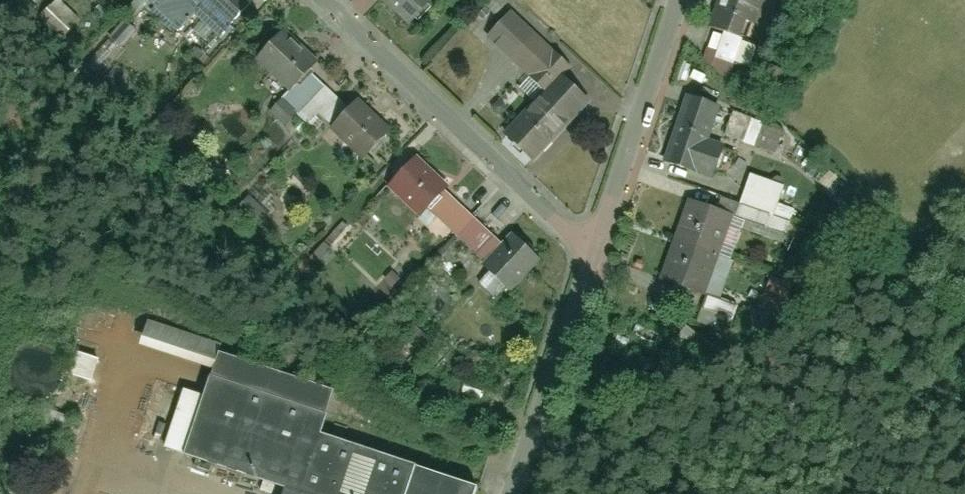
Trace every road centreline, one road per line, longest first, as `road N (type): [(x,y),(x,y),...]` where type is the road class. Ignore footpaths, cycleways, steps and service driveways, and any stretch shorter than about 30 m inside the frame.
road 1 (residential): [(595,255),(323,0)]
road 2 (residential): [(681,0),(595,255)]
road 3 (residential): [(595,255),(515,493)]

